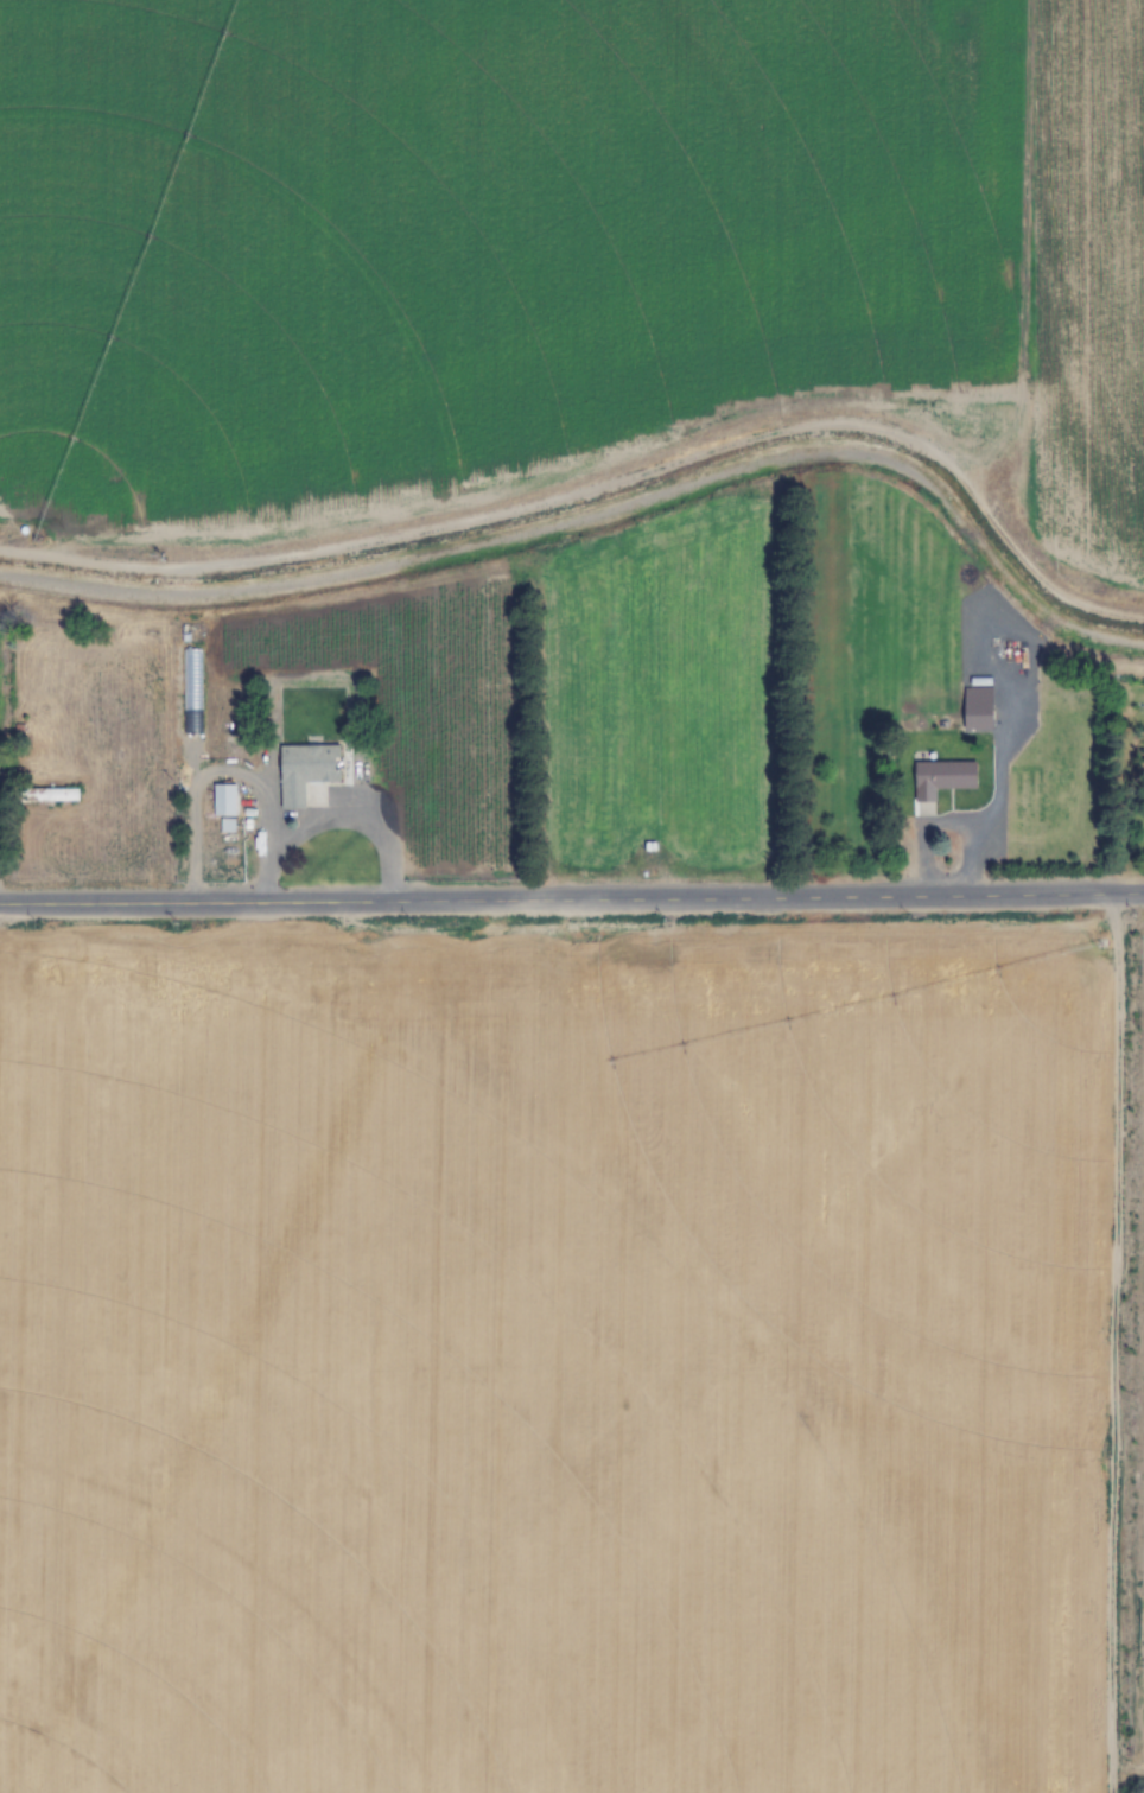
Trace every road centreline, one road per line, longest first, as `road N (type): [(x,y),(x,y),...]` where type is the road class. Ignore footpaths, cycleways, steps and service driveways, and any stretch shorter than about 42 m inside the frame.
road 1 (secondary): [(0,868),(1143,890)]
road 2 (residential): [(0,1679),(63,866)]

